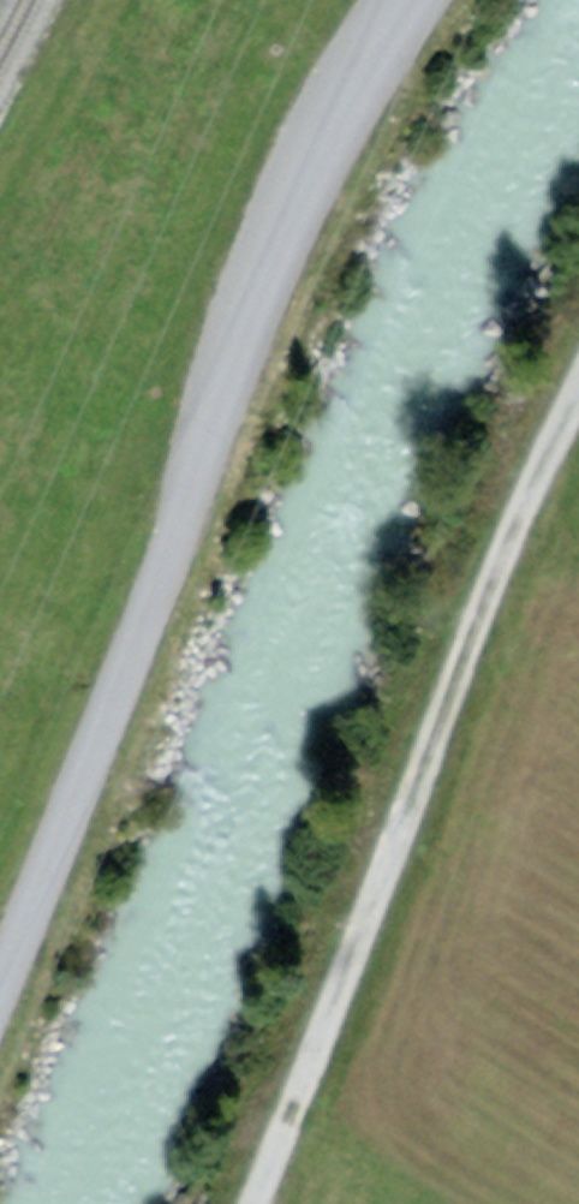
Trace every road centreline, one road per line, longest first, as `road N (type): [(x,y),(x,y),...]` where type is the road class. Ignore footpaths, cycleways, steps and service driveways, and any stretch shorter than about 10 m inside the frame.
road 1 (unclassified): [(423,0),(370,76),(213,411),(0,951)]
road 2 (track): [(251,1203),(478,581),(578,394)]

